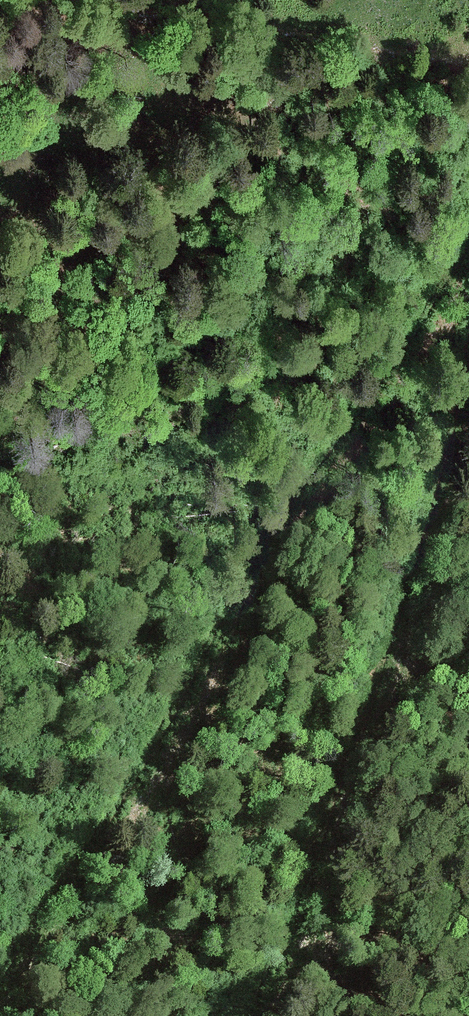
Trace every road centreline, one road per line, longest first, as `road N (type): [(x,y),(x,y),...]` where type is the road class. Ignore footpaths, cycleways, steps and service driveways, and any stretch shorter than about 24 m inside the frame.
road 1 (track): [(468,237),(368,392),(274,500),(125,785),(0,977)]
road 2 (track): [(251,1015),(311,876),(382,662),(468,357)]

